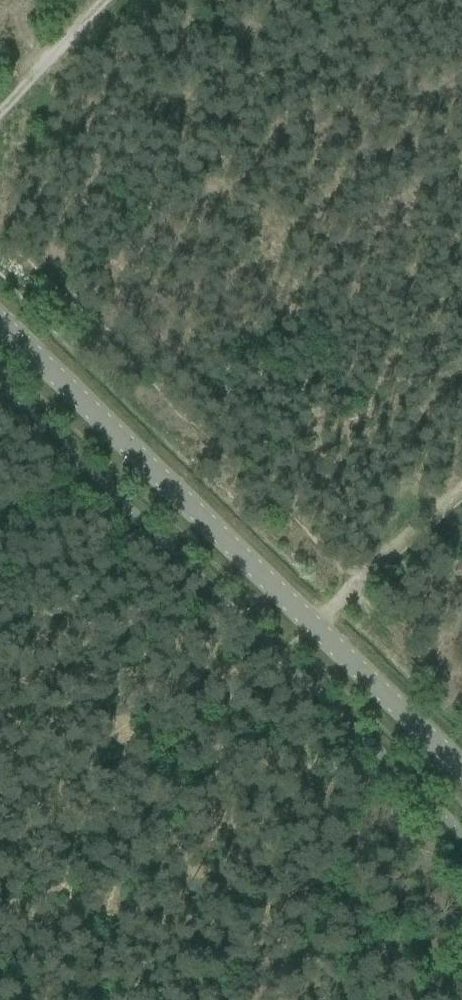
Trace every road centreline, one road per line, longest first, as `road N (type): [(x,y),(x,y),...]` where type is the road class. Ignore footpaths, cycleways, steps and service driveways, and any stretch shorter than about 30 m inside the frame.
road 1 (tertiary): [(461,772),(0,328)]
road 2 (track): [(101,0),(0,110)]
road 3 (track): [(284,658),(386,560)]

